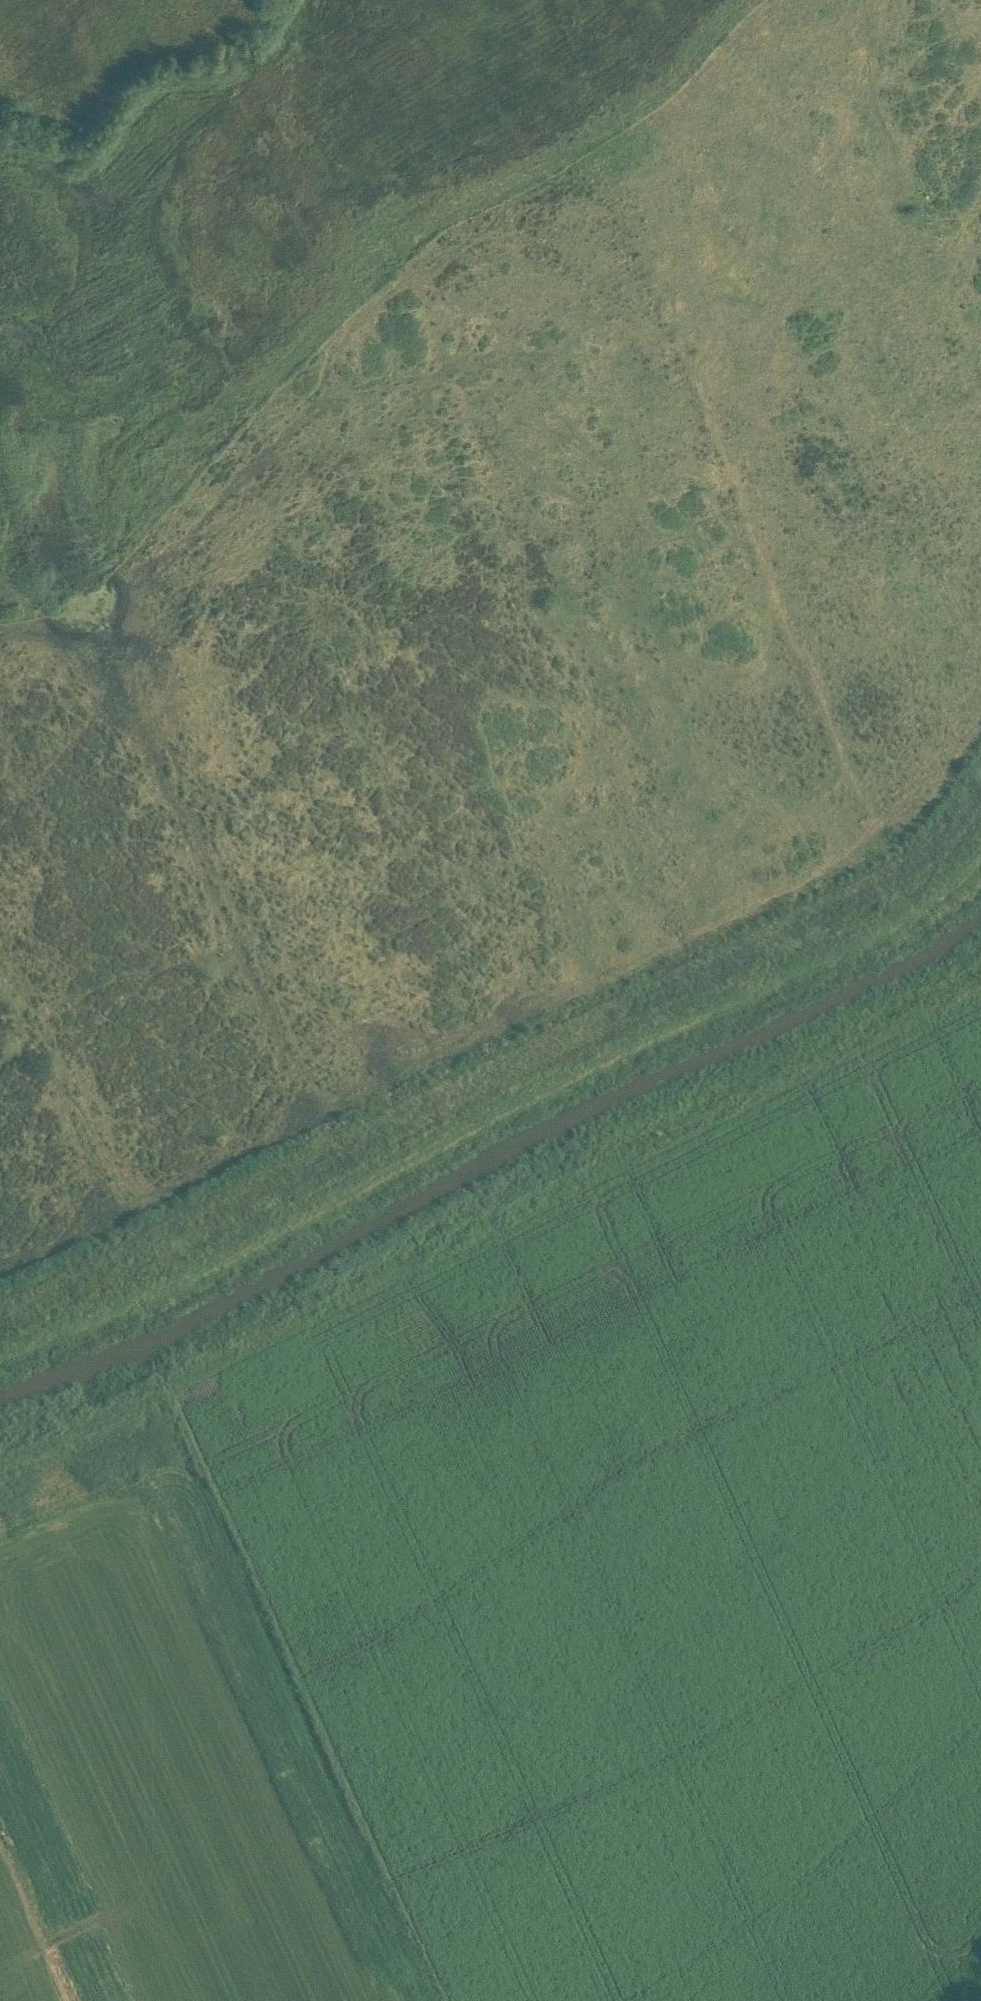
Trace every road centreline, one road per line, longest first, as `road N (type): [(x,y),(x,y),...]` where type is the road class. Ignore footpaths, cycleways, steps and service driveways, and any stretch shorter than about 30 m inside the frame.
road 1 (track): [(0,1366),(923,923),(980,857)]

